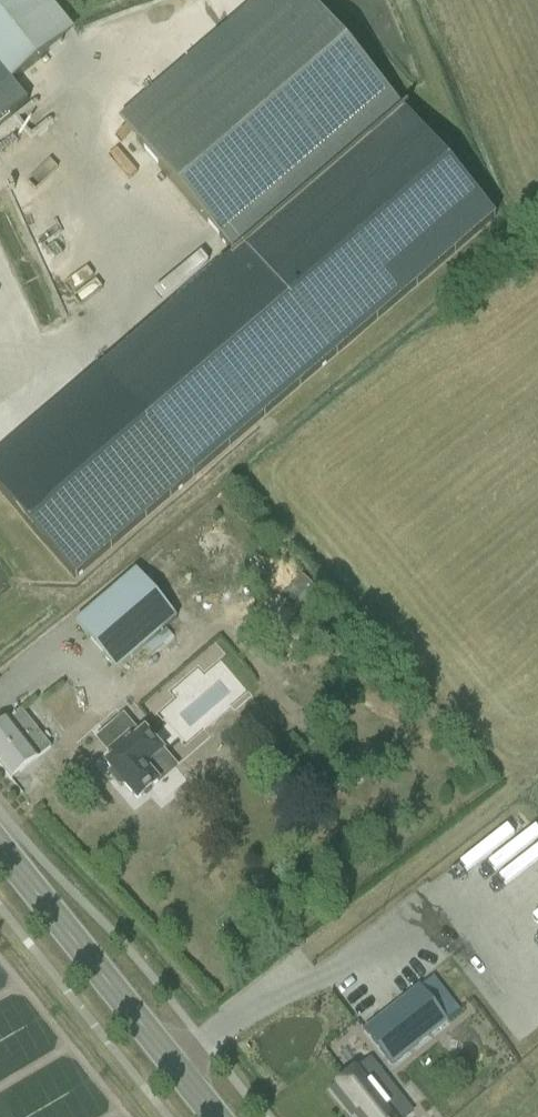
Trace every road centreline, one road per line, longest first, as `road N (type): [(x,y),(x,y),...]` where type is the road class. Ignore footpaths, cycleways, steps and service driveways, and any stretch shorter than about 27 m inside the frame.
road 1 (secondary): [(221,1116),(0,843)]

